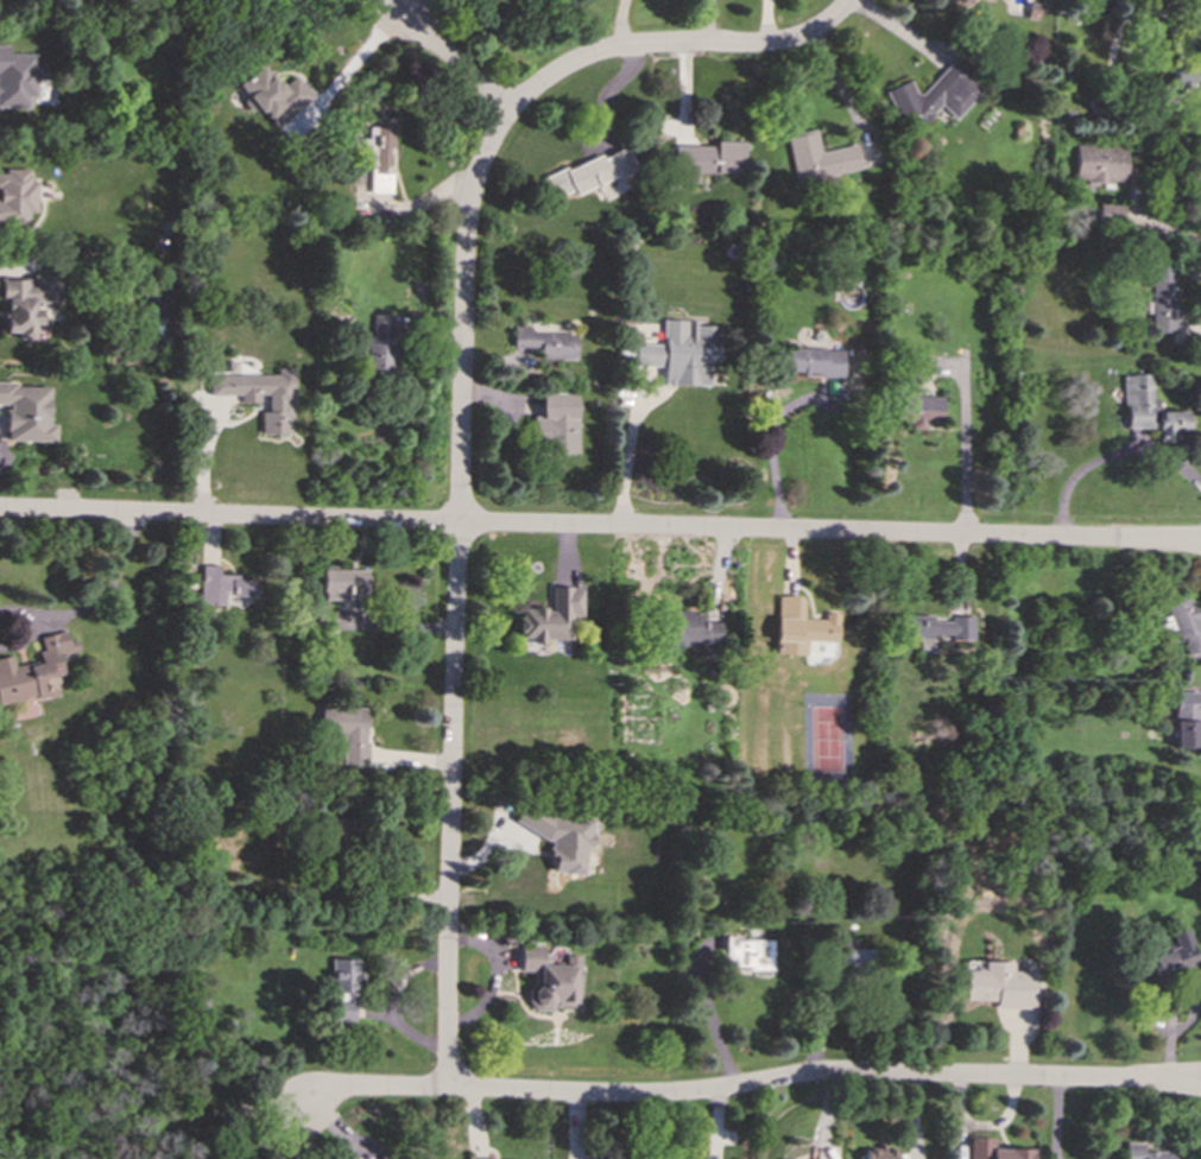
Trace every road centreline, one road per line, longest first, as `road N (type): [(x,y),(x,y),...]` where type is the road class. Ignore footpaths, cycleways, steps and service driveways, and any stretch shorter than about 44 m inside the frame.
road 1 (residential): [(447,1089),(464,265),(475,178),(510,109),(580,59),(634,46),(795,39),(848,0)]
road 2 (residential): [(1200,543),(0,510)]
road 3 (residential): [(1200,1082),(881,1074),(670,1095),(358,1087),(316,1097)]
road 4 (residential): [(510,109),(402,15)]

